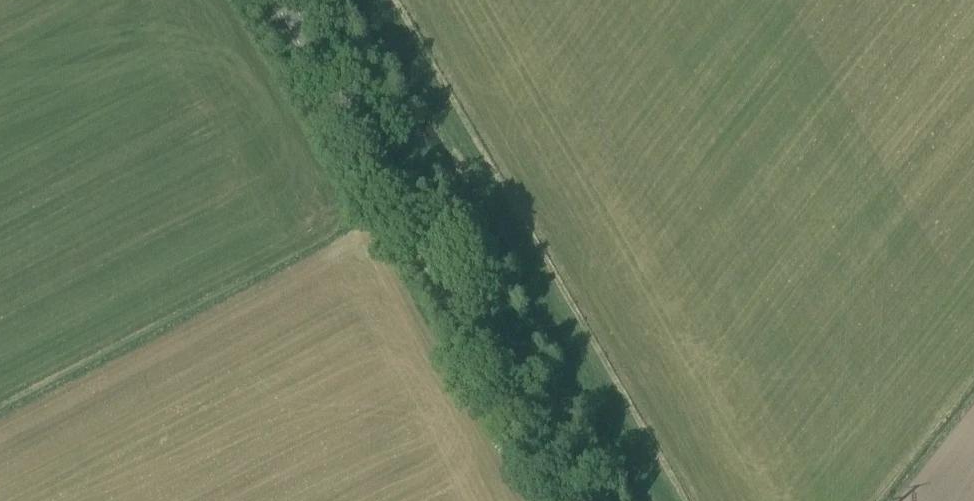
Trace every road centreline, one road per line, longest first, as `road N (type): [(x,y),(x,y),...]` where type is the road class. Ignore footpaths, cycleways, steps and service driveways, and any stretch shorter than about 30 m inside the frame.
road 1 (secondary): [(567,500),(277,0)]

